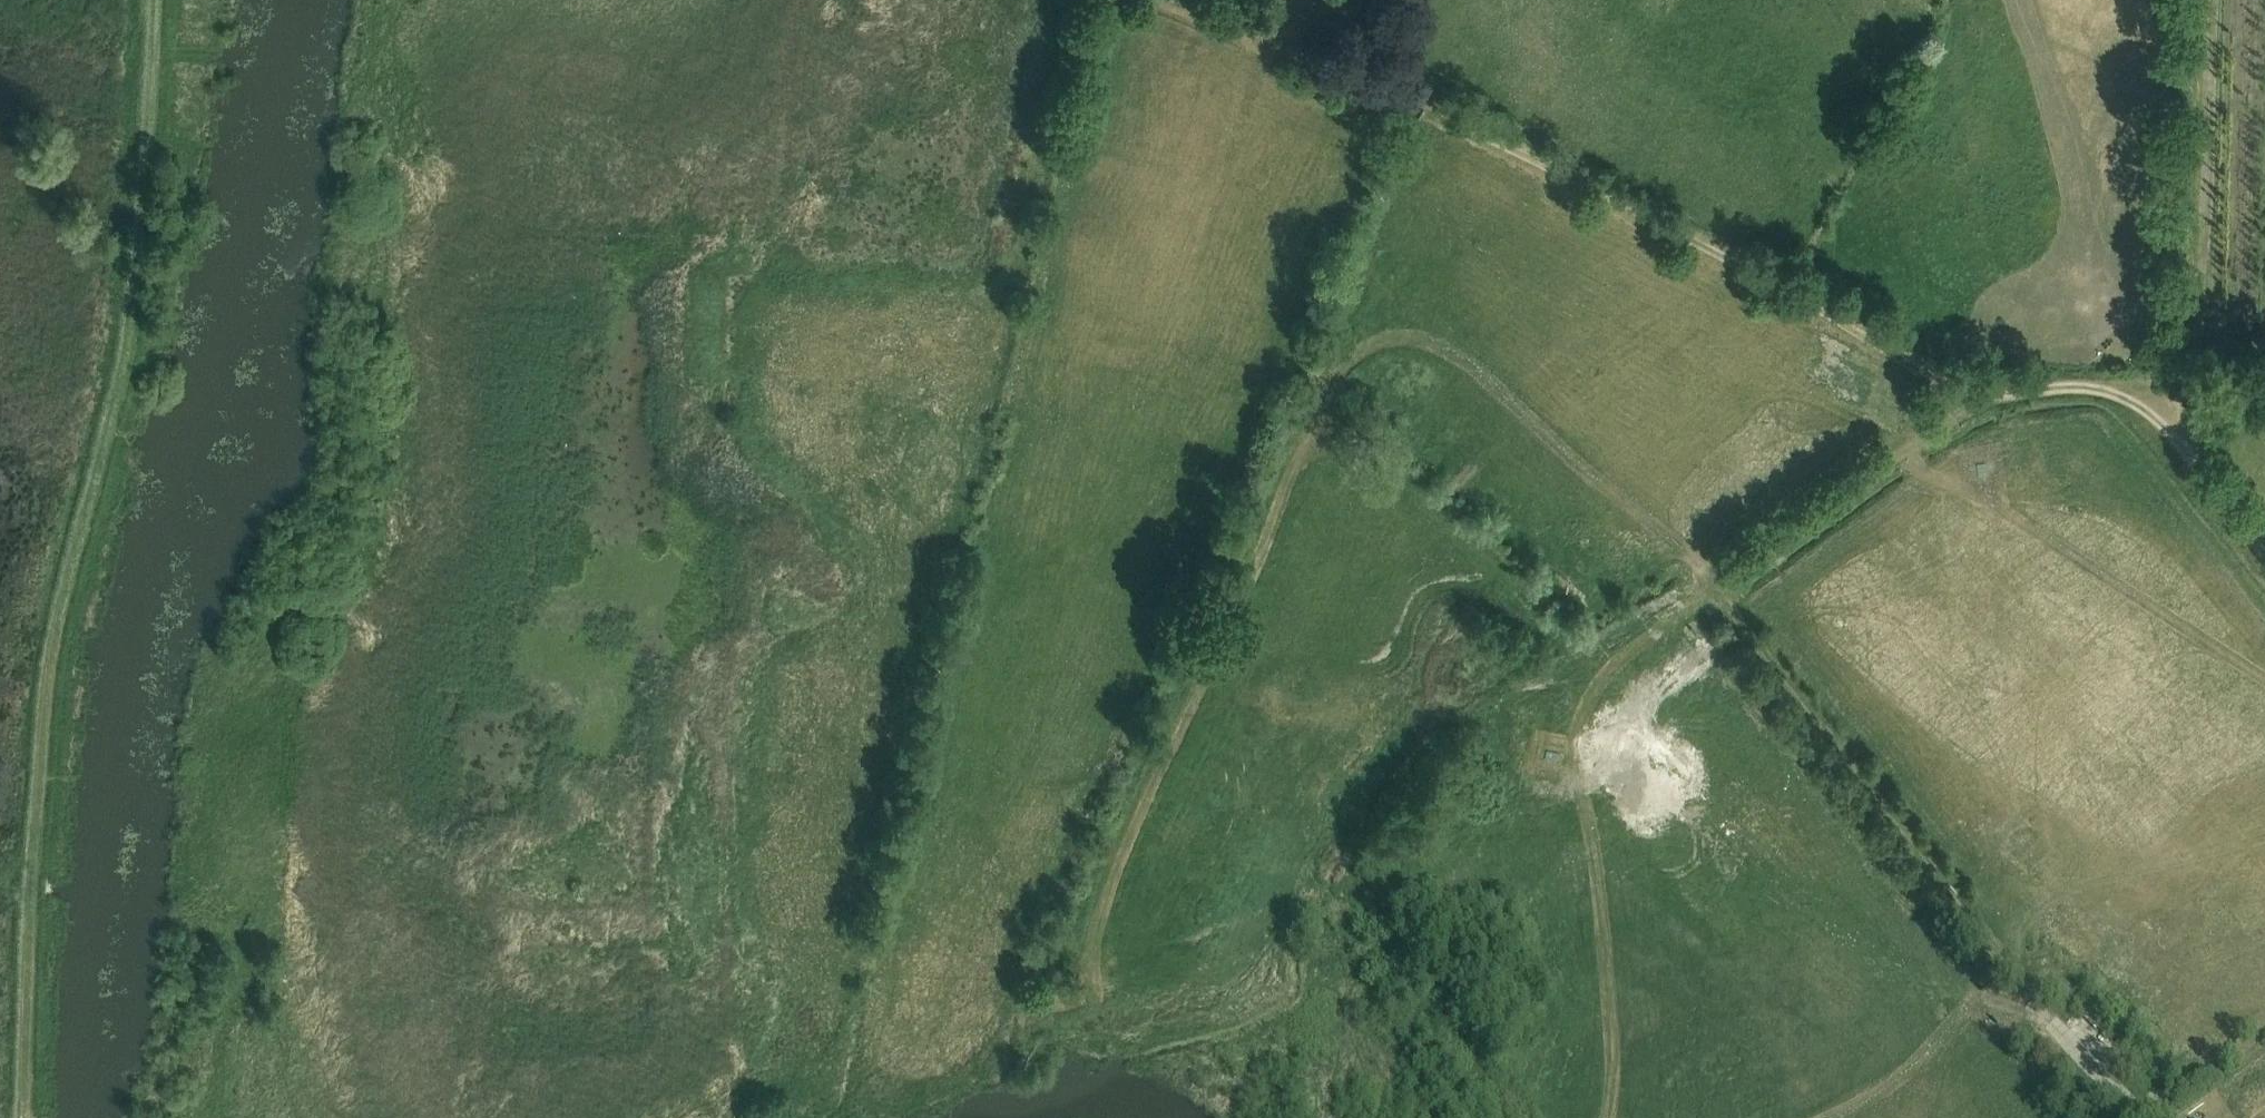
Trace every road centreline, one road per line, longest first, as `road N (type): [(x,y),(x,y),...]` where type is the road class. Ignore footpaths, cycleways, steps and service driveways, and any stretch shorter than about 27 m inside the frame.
road 1 (track): [(2138,403),(2111,392),(1972,395),(1405,80)]
road 2 (track): [(2264,552),(2159,418),(2138,403)]
road 3 (track): [(2138,403),(2160,379),(2264,371)]

